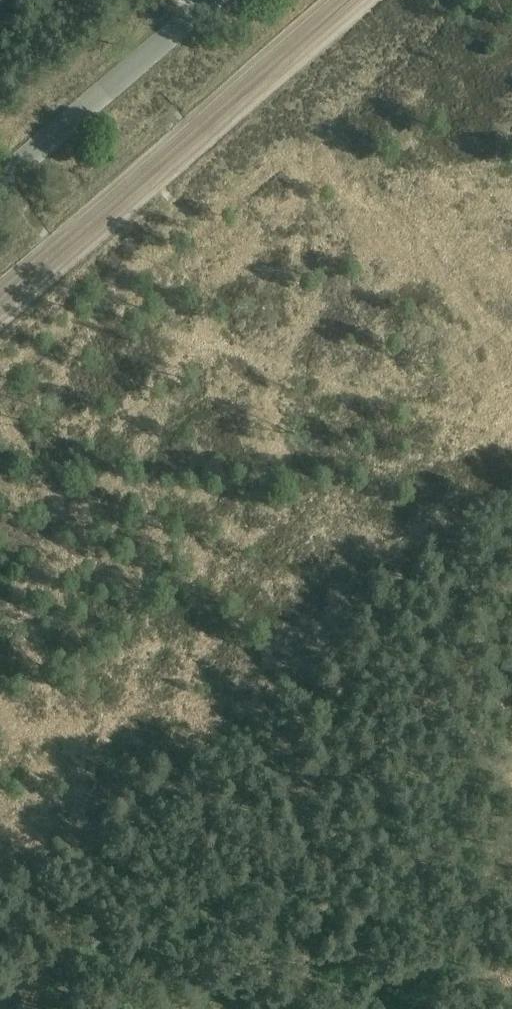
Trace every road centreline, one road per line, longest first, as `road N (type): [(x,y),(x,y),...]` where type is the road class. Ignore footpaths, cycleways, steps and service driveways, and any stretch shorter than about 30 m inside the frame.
road 1 (track): [(347,0),(0,301)]

